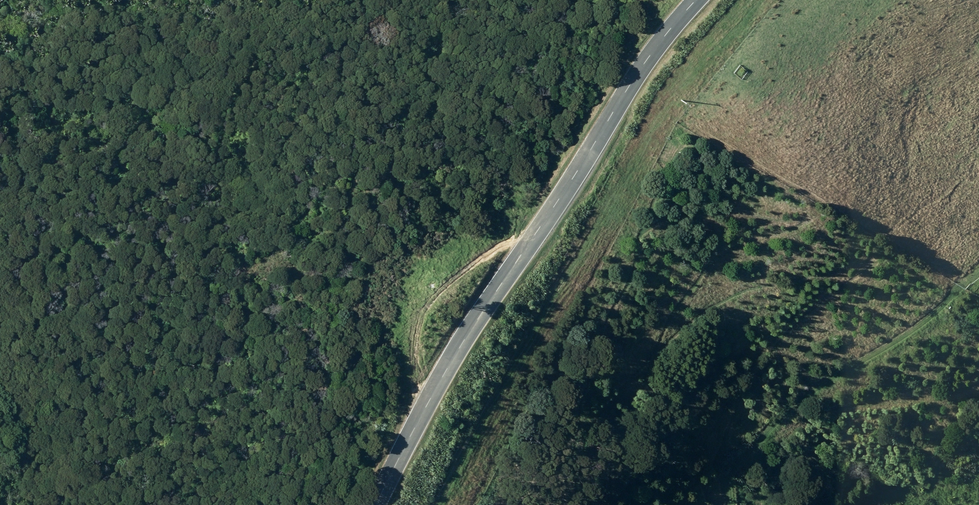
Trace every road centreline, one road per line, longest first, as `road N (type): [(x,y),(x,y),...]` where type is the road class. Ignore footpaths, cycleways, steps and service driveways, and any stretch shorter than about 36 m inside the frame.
road 1 (tertiary): [(696,0),(634,80),(469,335),(377,504)]
road 2 (track): [(730,504),(731,466),(760,437),(818,389),(932,321),(978,275)]
road 3 (track): [(540,228),(486,256),(433,301),(421,320),(413,369)]

